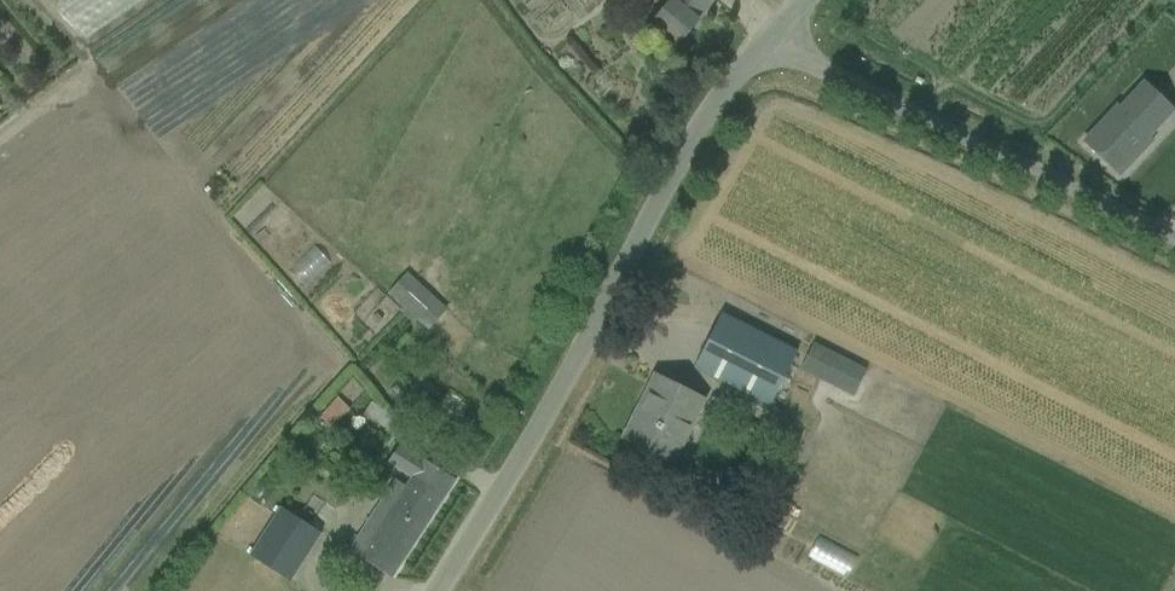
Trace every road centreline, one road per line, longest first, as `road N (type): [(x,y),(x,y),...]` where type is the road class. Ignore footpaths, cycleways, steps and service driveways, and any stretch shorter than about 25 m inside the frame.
road 1 (unclassified): [(437,590),(685,139),(757,37)]
road 2 (unclassified): [(1174,238),(757,37)]

